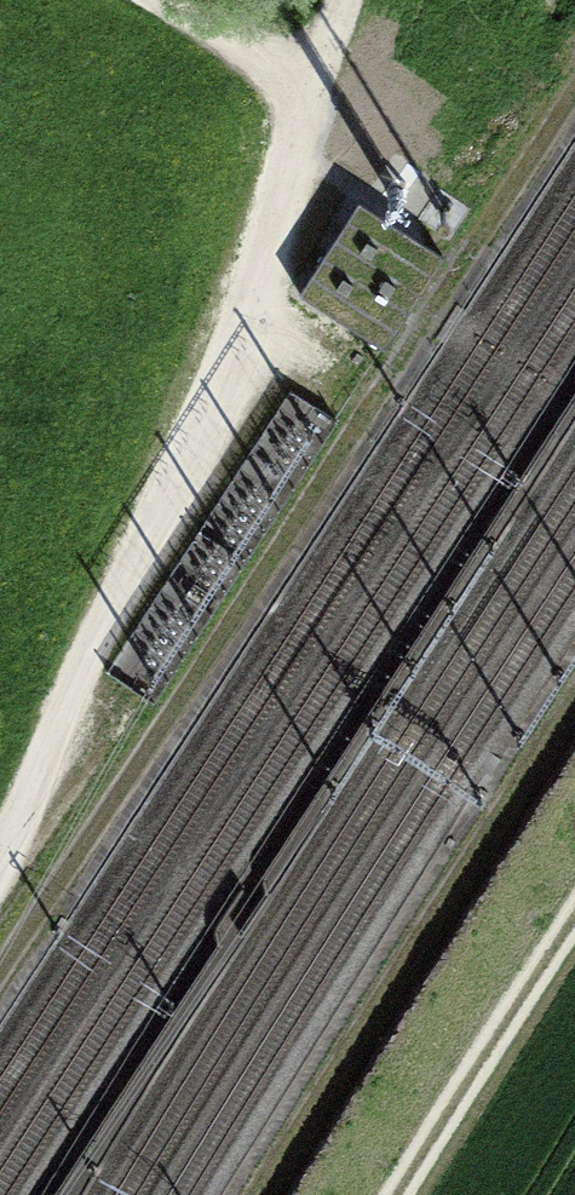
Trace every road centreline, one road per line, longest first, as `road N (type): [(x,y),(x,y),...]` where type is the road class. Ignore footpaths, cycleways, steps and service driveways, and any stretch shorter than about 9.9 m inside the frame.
road 1 (track): [(574,90),(0,974)]
road 2 (track): [(318,104),(0,866)]
road 3 (track): [(356,0),(318,104),(144,0)]
road 4 (track): [(574,933),(409,1194)]

